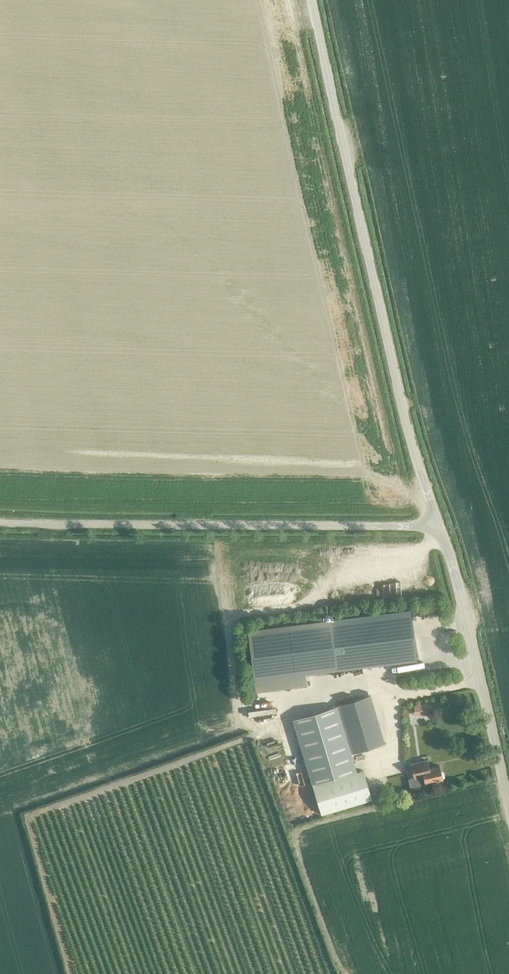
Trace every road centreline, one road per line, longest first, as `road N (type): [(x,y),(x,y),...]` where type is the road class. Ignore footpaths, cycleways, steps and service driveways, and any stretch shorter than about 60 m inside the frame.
road 1 (tertiary): [(439,527),(401,402),(313,0)]
road 2 (unclassified): [(0,522),(439,527)]
road 3 (tertiary): [(508,800),(439,527)]

